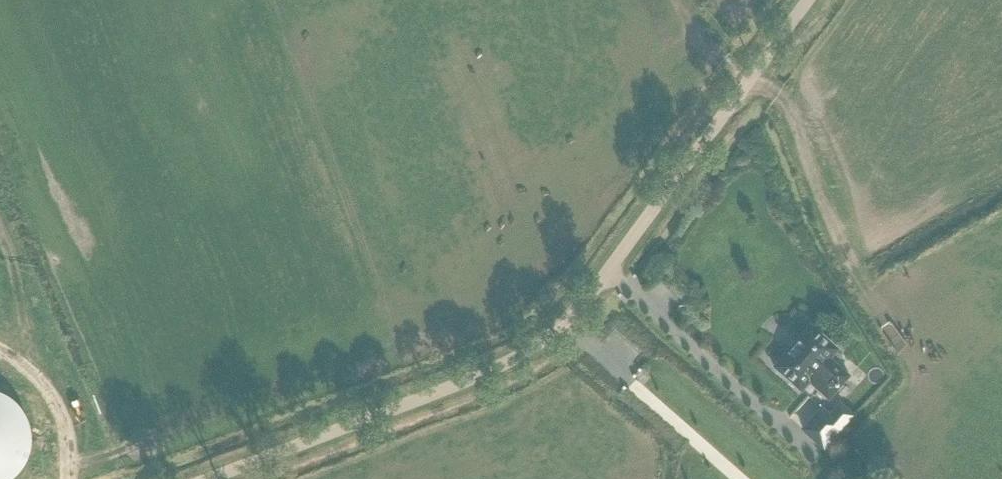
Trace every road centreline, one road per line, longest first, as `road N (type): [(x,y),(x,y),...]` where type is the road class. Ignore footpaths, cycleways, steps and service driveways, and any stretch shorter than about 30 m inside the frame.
road 1 (unclassified): [(224,478),(490,371),(539,342),(567,317),(809,0)]

